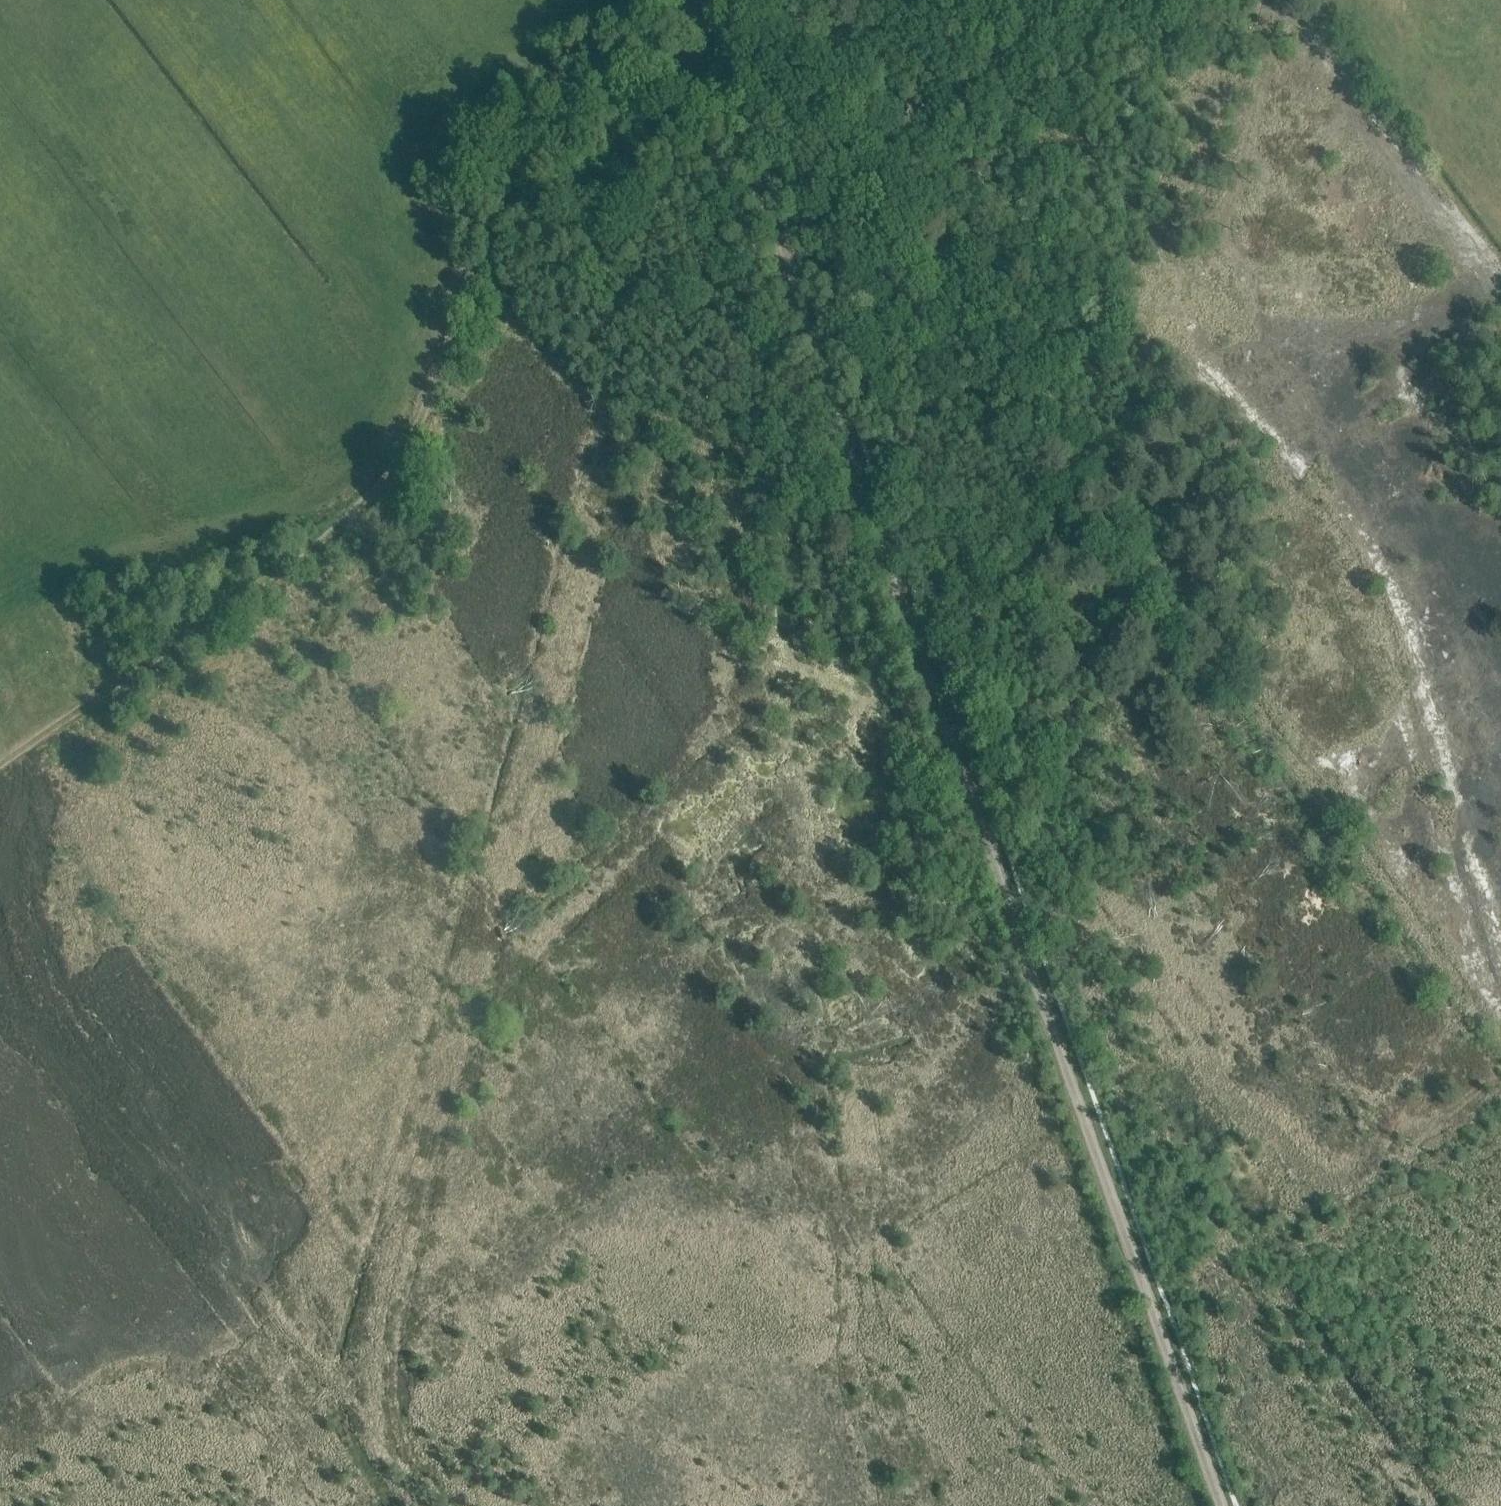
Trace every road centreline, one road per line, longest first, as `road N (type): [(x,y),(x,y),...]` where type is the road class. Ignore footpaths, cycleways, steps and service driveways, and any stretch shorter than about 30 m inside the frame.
road 1 (track): [(1219,1505),(688,0)]
road 2 (track): [(0,754),(327,550),(383,493),(407,443),(506,160),(535,124),(708,56)]
road 3 (track): [(751,177),(960,108),(1073,0)]
road 4 (track): [(0,871),(16,837),(37,735)]

